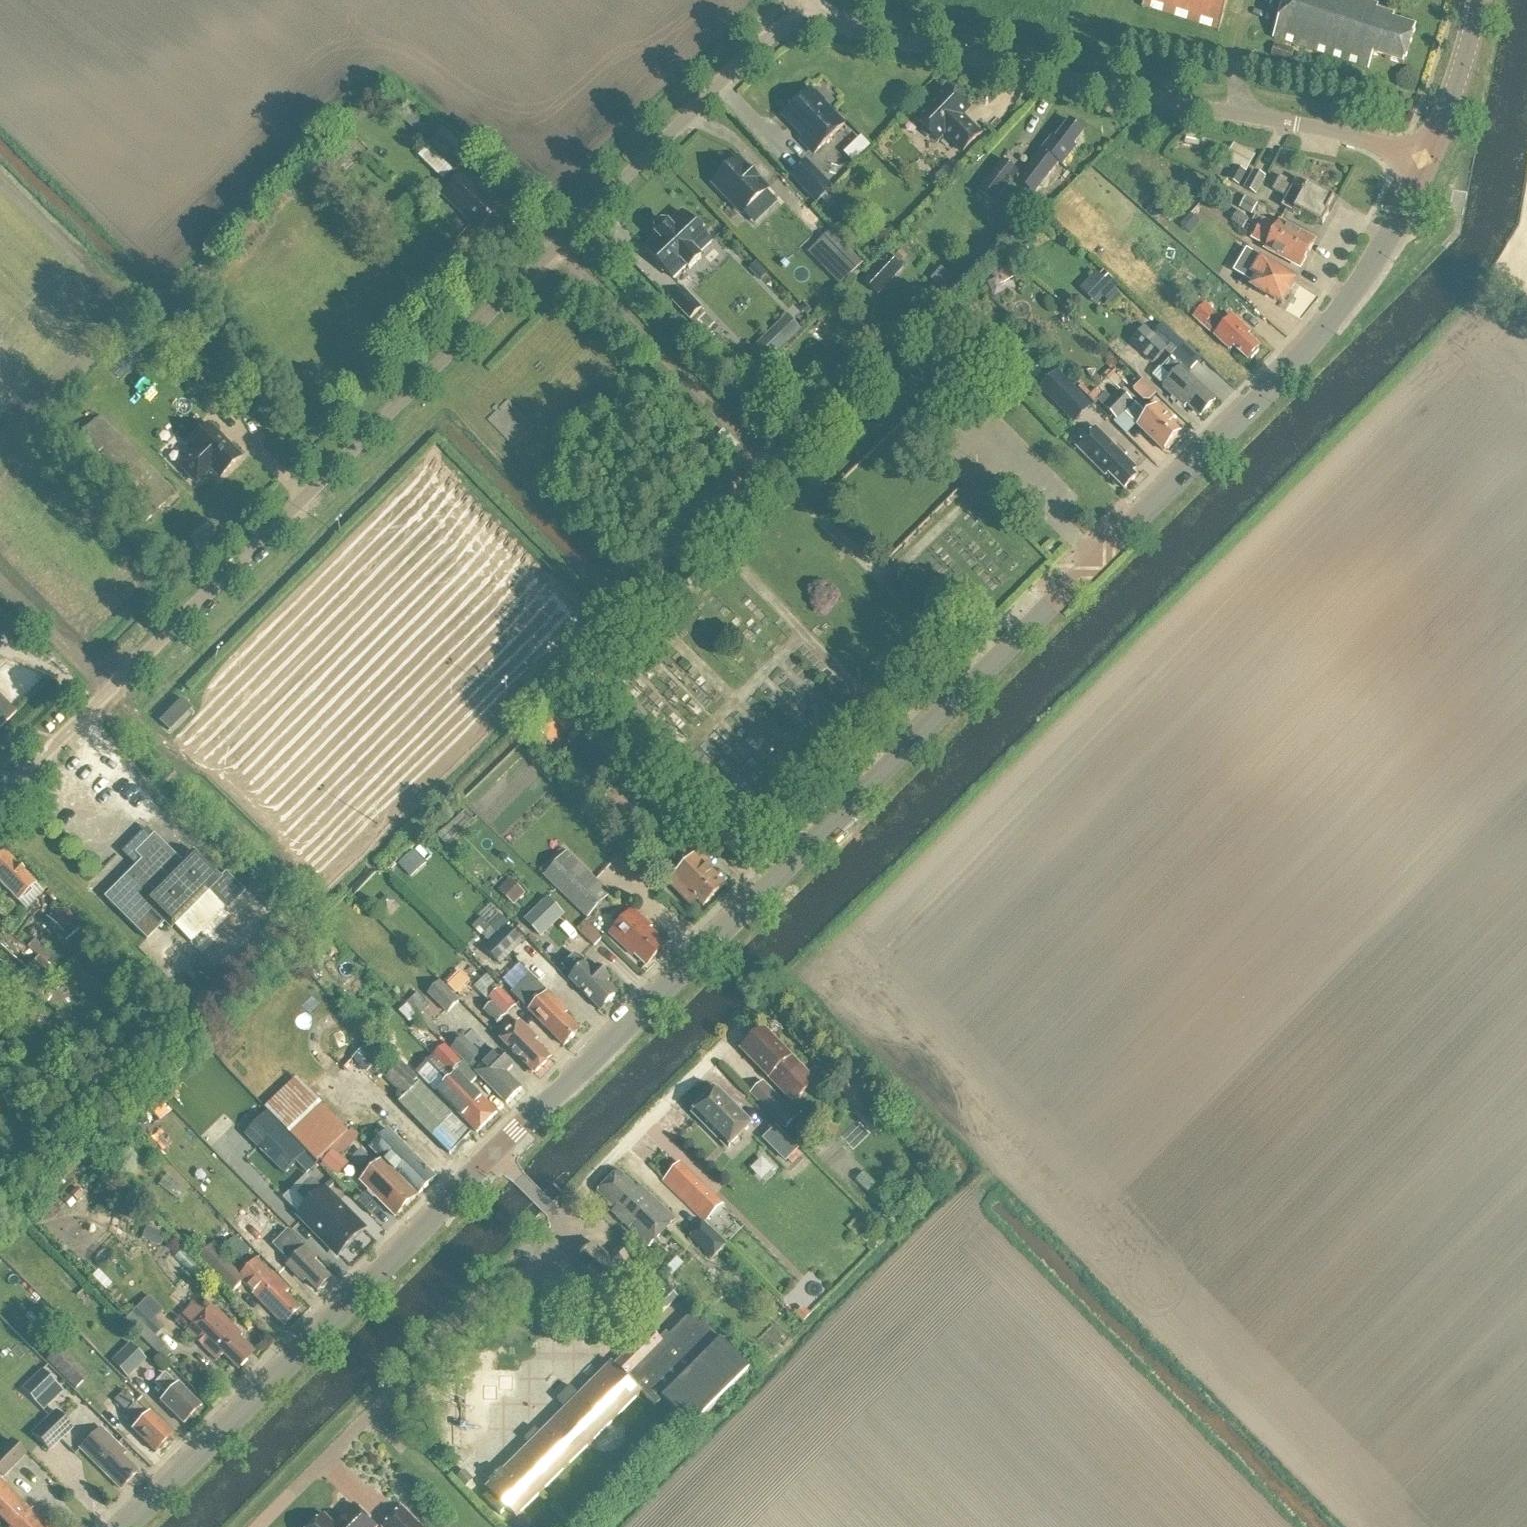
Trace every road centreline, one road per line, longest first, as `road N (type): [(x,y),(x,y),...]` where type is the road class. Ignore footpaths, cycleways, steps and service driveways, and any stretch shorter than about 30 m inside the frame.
road 1 (residential): [(0,790),(541,246),(750,50),(809,8),(1430,160)]
road 2 (tertiary): [(493,1155),(1302,359),(1371,274),(1430,160)]
road 3 (tertiary): [(123,1526),(493,1155)]
road 4 (residential): [(568,1229),(261,1526)]
road 5 (residential): [(741,1027),(588,1183),(568,1229)]
road 6 (tertiary): [(1430,160),(1480,0)]
road 7 (track): [(103,687),(0,586)]

